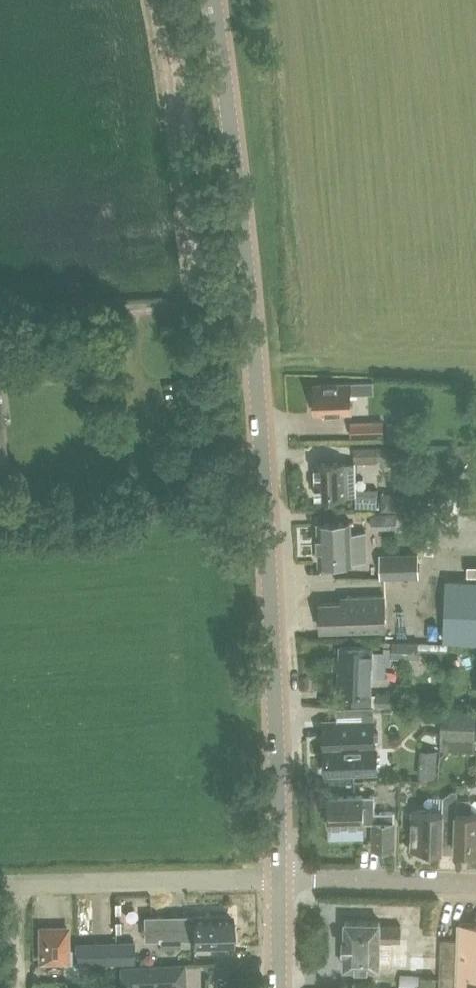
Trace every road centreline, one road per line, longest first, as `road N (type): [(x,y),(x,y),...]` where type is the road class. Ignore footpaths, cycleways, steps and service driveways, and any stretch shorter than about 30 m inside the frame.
road 1 (secondary): [(280,877),(258,397),(216,0)]
road 2 (unclassified): [(0,882),(280,877)]
road 3 (residential): [(475,883),(280,877)]

